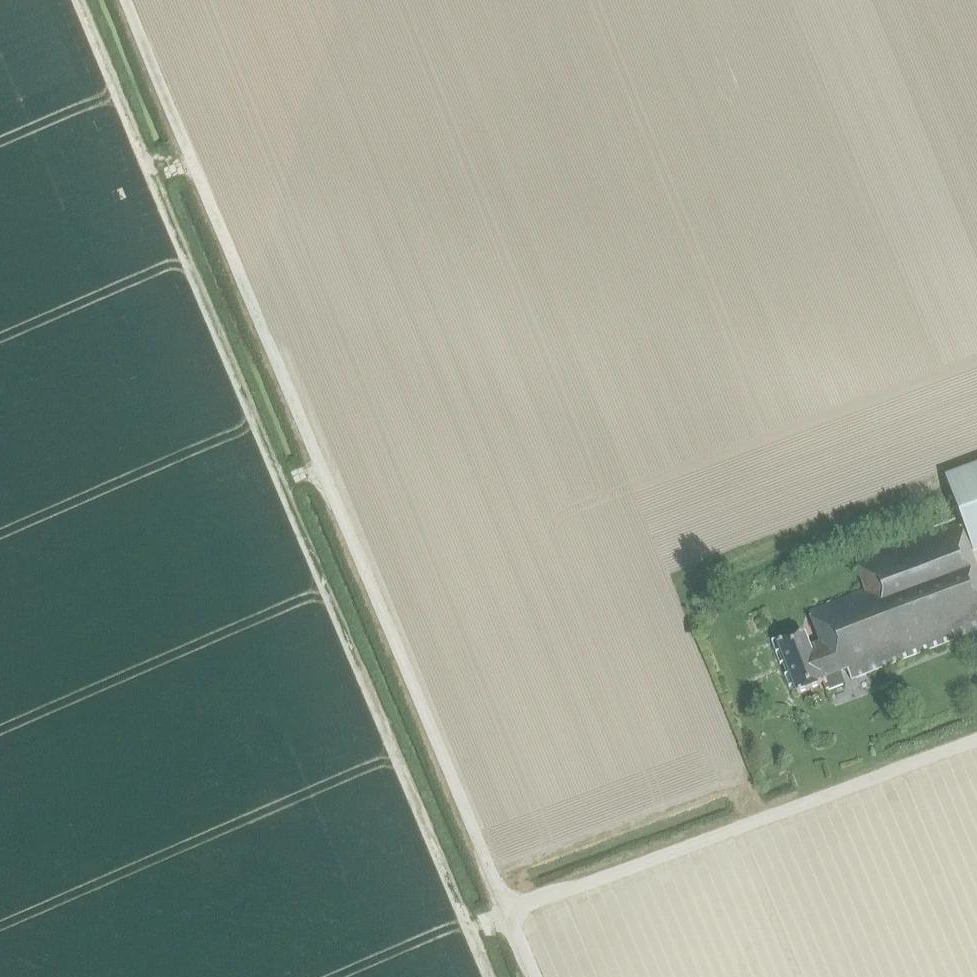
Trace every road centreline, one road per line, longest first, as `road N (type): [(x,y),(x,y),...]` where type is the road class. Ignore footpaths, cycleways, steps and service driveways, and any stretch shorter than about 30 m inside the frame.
road 1 (track): [(527,976),(120,0)]

